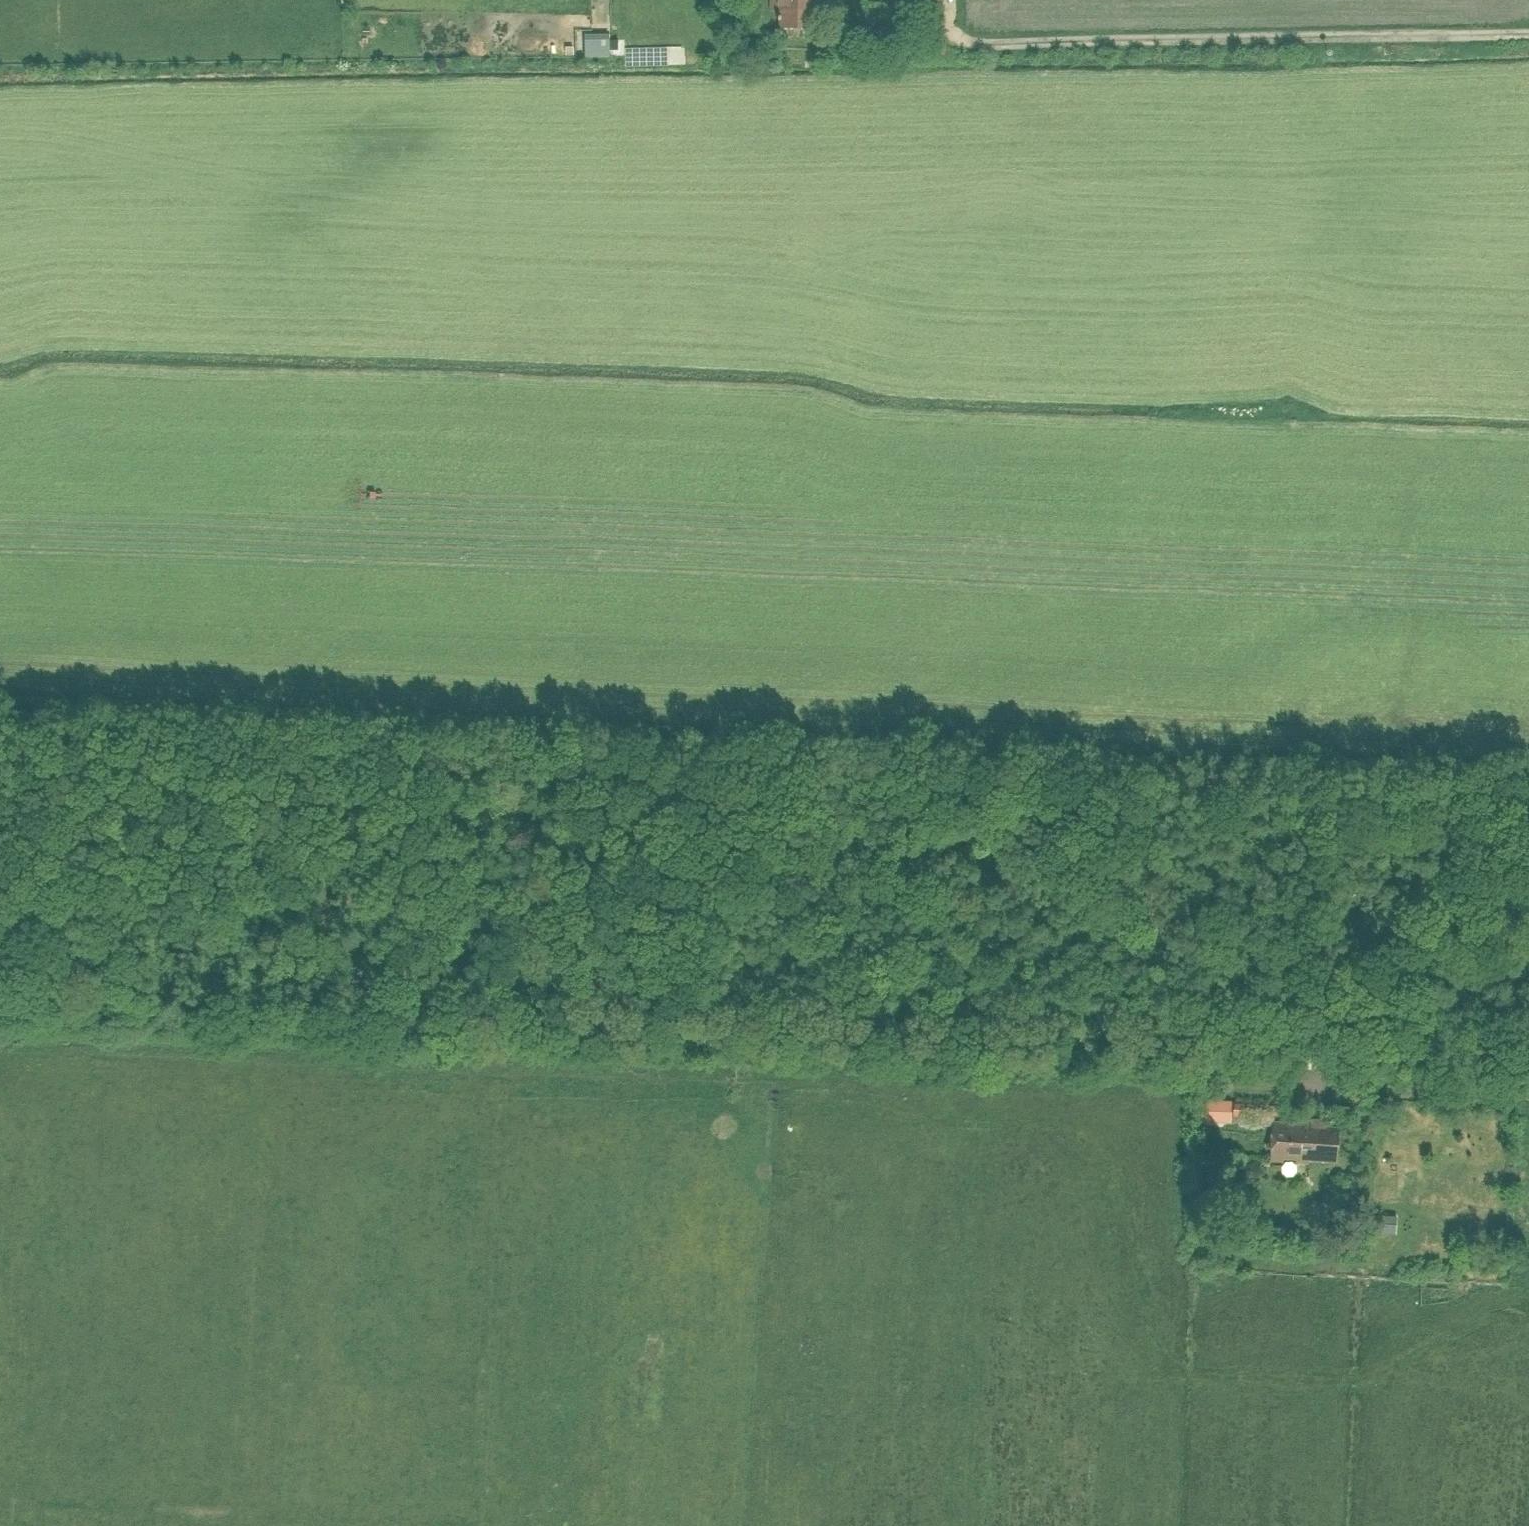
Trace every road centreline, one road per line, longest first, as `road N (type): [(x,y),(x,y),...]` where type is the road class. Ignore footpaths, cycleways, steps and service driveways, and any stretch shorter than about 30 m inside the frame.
road 1 (track): [(1528,1099),(1384,1093)]

